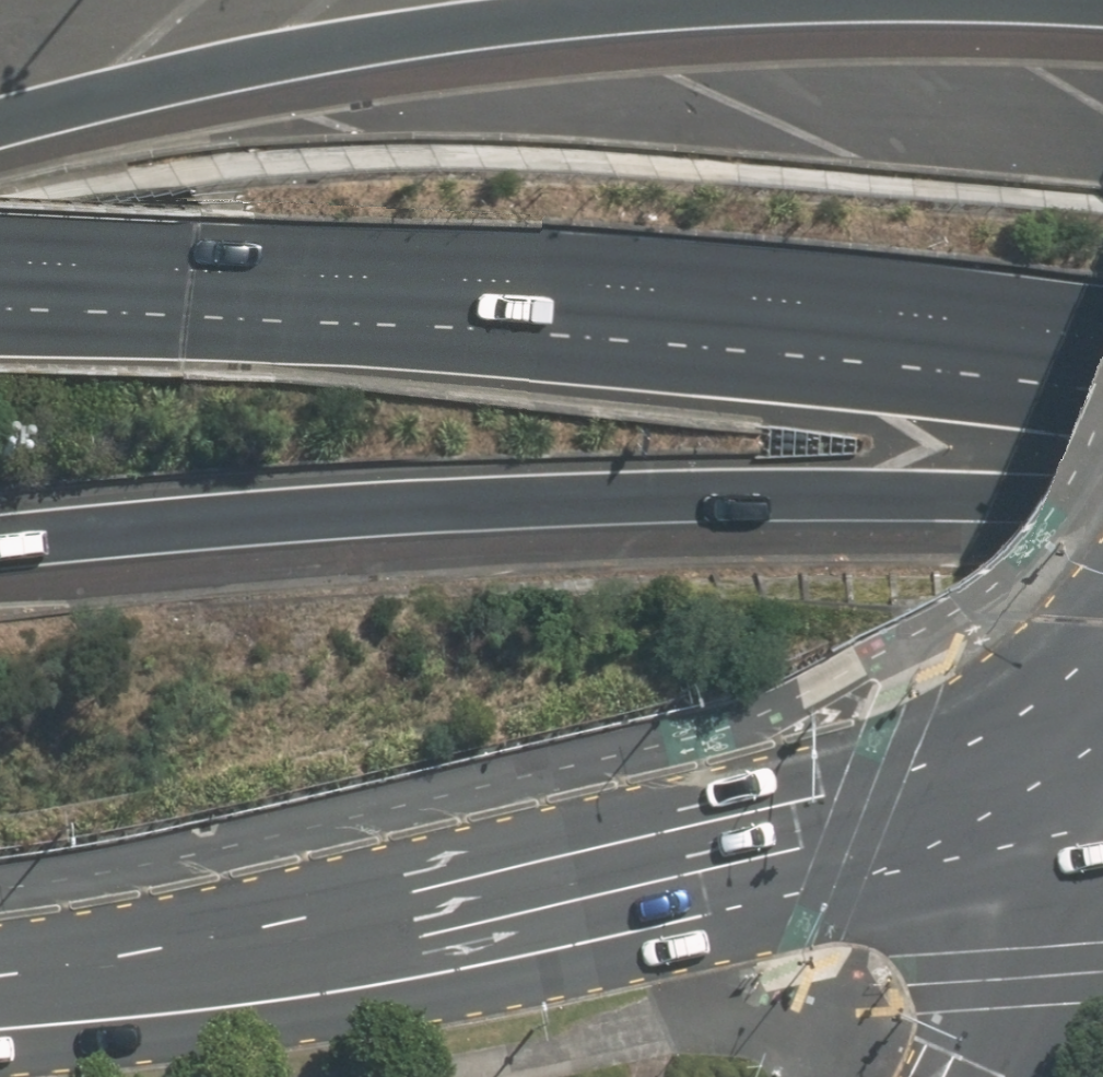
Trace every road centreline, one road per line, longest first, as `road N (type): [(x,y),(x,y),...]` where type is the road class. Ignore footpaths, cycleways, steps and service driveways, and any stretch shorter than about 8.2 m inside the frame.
road 1 (primary): [(0,996),(390,933),(847,817),(1102,764)]
road 2 (motorway): [(1102,7),(684,9),(366,41),(0,116)]
road 3 (motorway): [(1102,330),(0,249)]
road 4 (motorway): [(1102,490),(755,487),(0,536)]
road 5 (secondary): [(1102,875),(1003,1076)]

